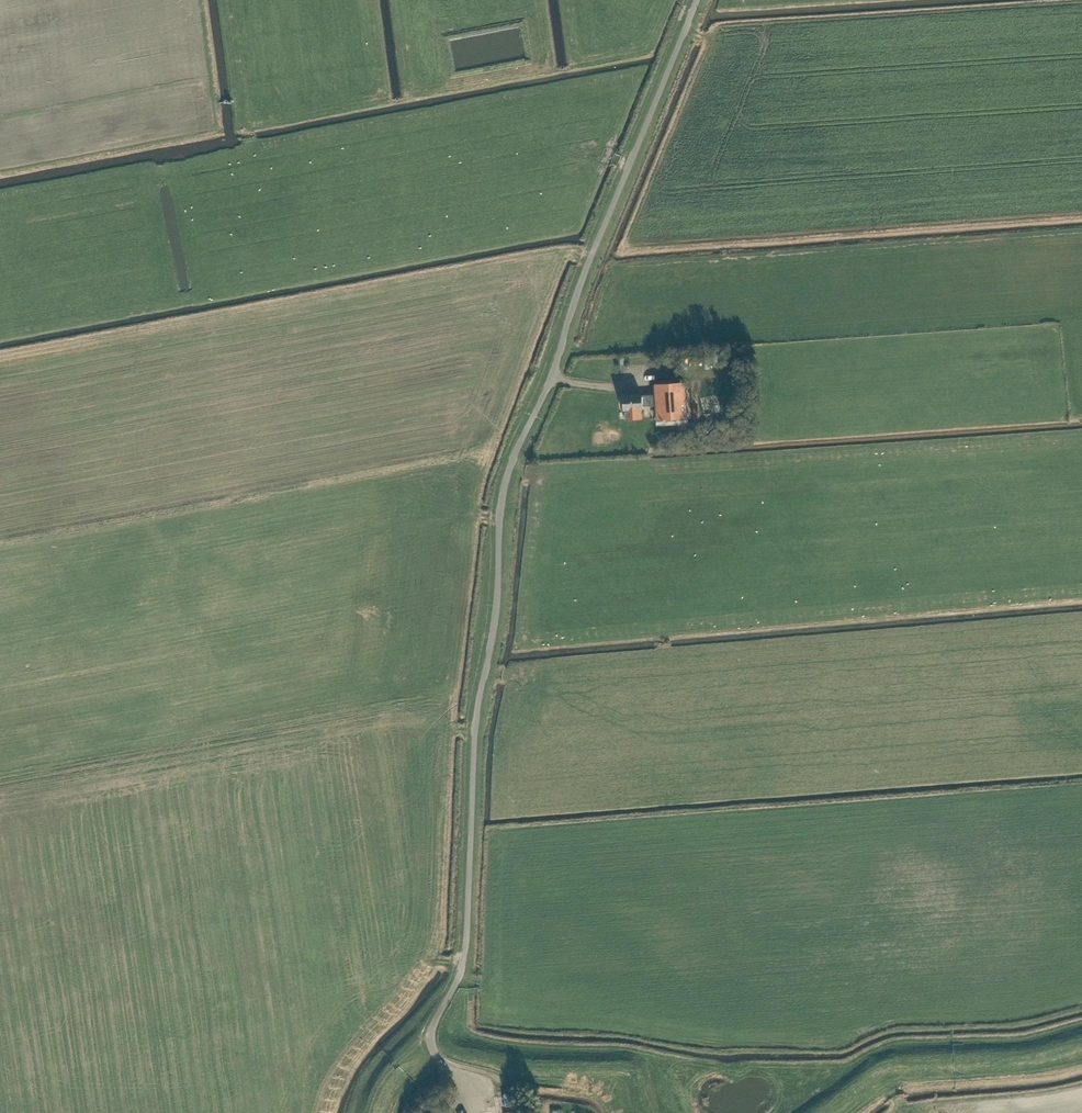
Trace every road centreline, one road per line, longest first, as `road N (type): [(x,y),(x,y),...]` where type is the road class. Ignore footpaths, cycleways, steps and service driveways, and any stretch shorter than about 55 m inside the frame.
road 1 (unclassified): [(430,1030),(465,950),(474,736),(491,659),(506,480),(698,0)]

